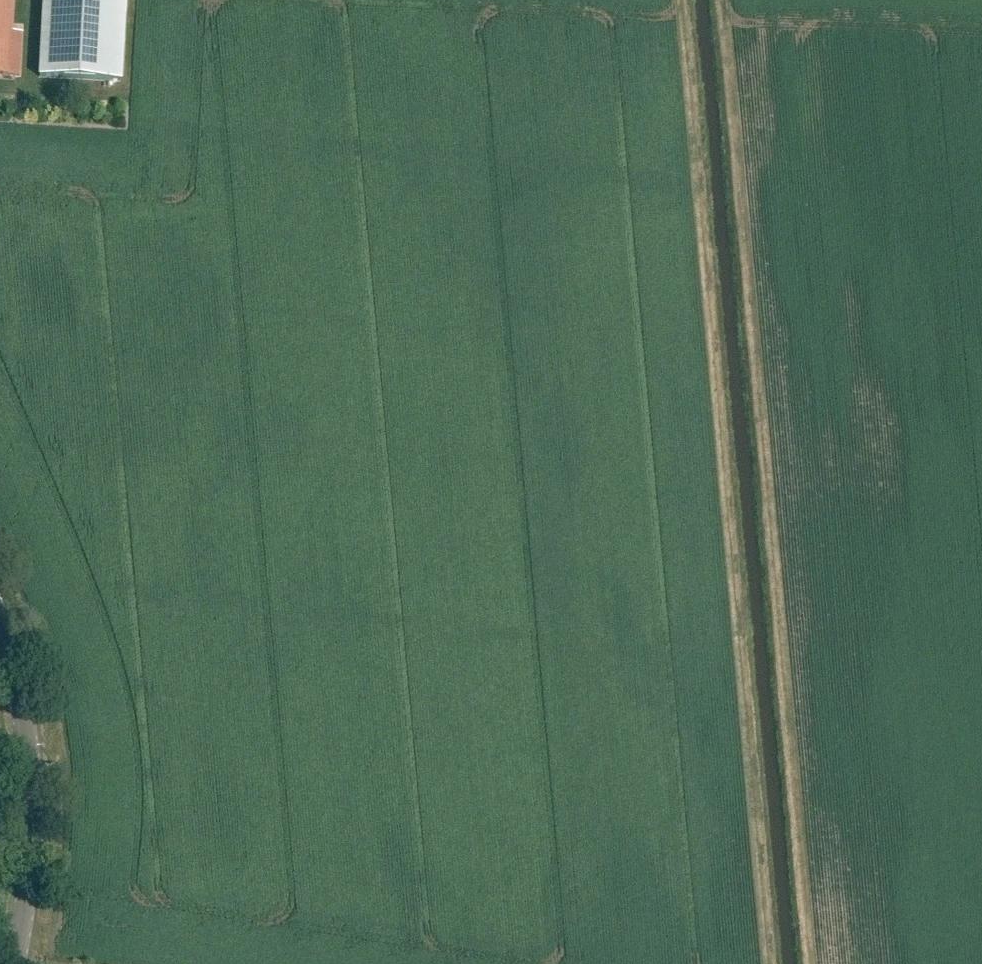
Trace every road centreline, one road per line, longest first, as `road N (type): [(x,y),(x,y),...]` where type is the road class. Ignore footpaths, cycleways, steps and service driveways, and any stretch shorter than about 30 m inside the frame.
road 1 (tertiary): [(15,963),(33,815),(29,743),(0,640)]

